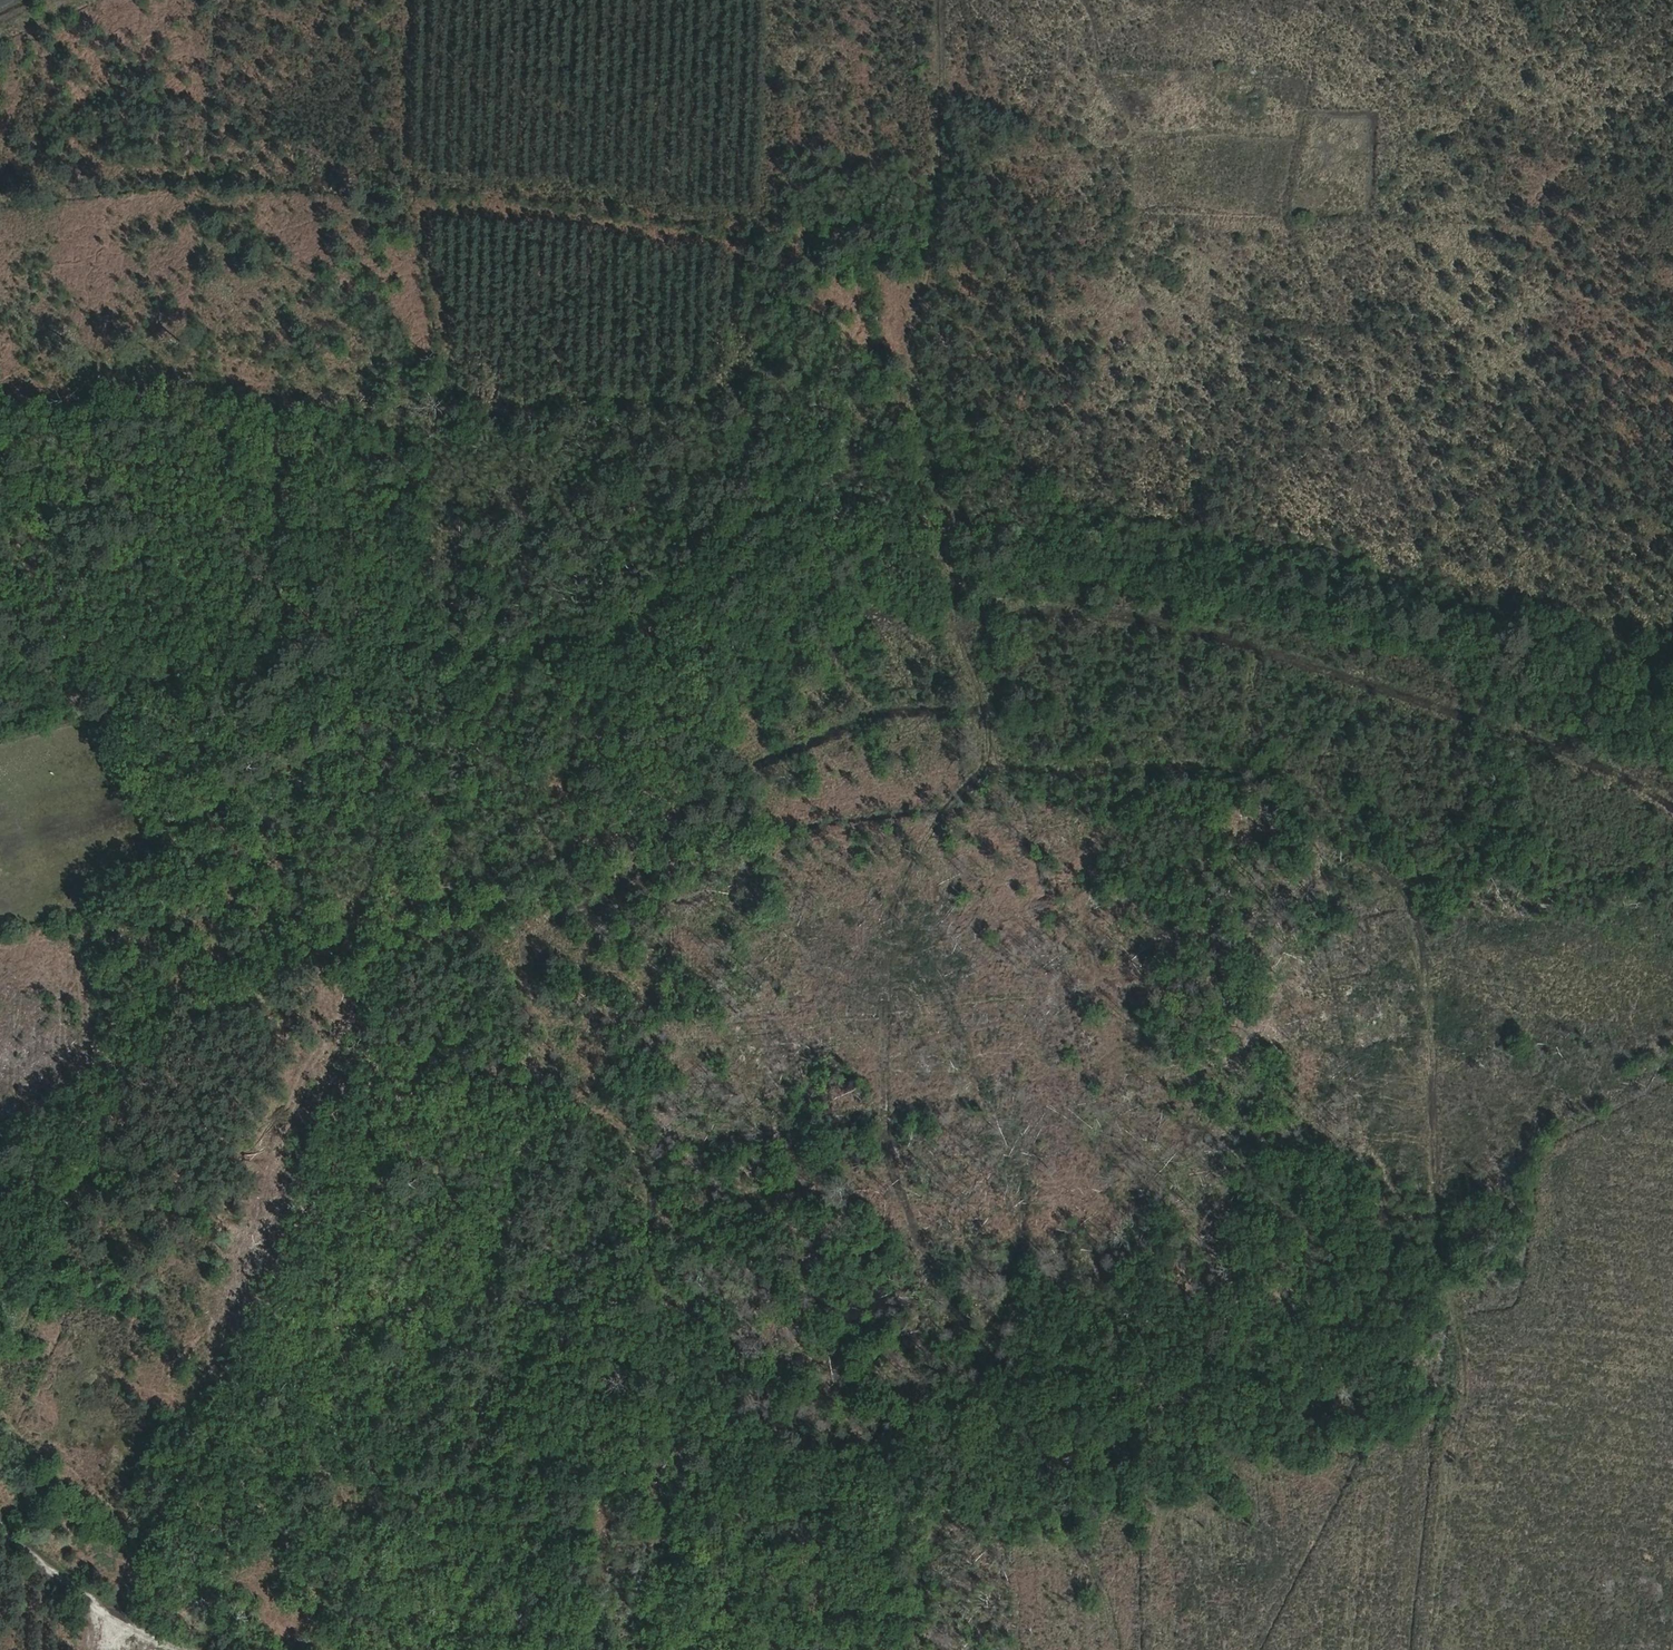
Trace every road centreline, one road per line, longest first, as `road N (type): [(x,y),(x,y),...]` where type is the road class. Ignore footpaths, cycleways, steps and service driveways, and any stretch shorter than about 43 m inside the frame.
road 1 (track): [(0,1519),(48,1565),(189,1649)]

